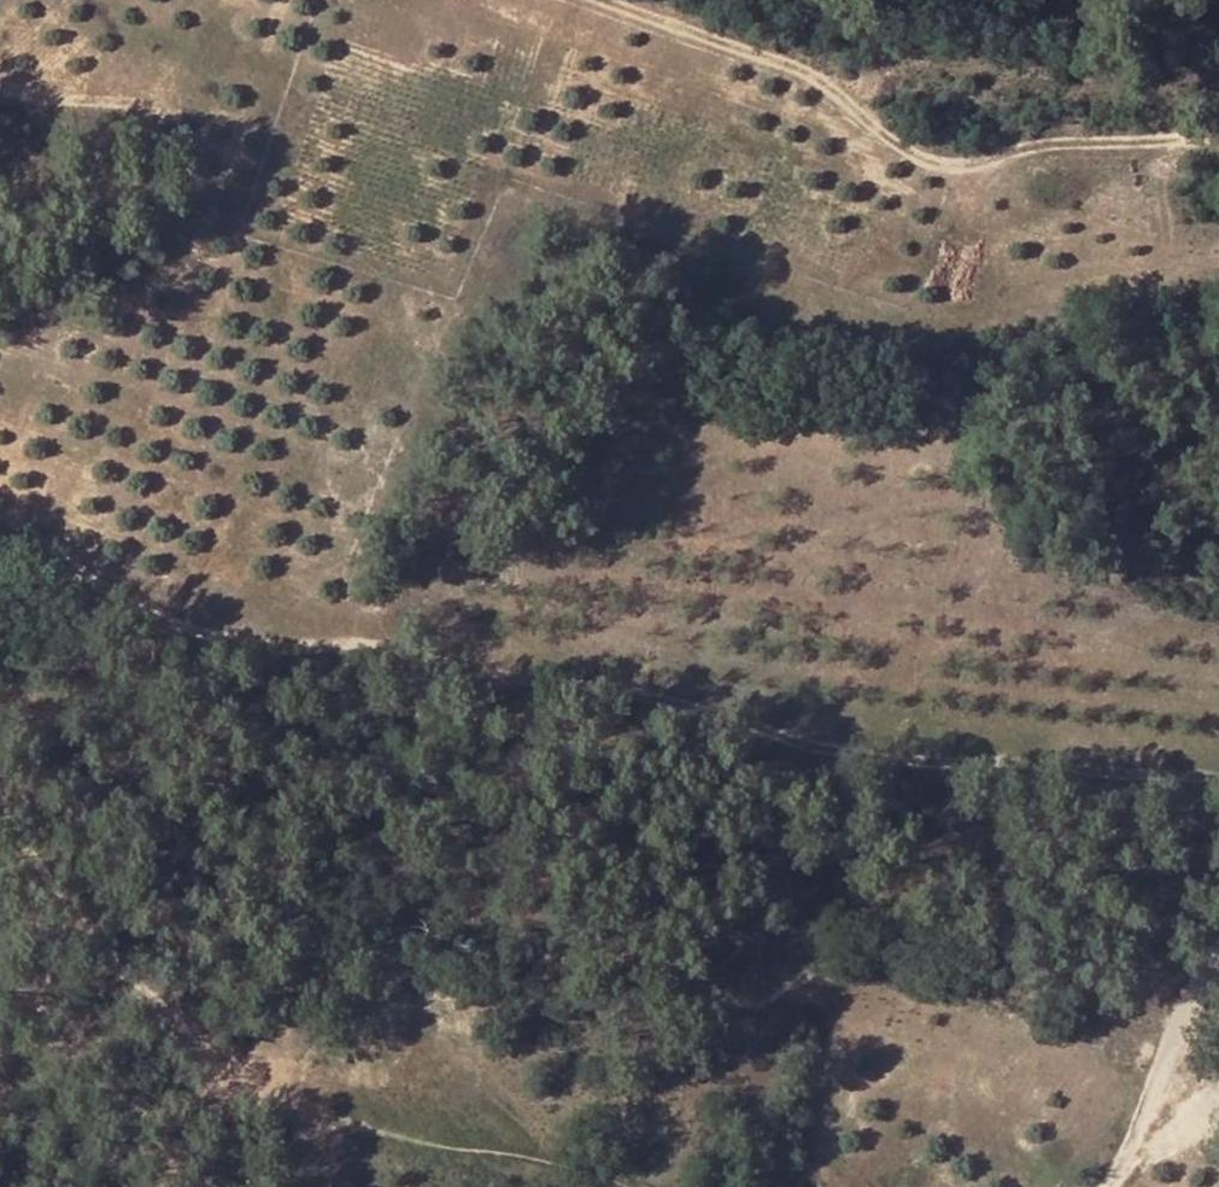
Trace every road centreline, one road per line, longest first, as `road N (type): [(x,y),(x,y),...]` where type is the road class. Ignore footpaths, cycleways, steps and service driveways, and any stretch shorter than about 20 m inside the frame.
road 1 (track): [(1218,139),(1028,148),(970,167),(914,160),(818,77),(593,0)]
road 2 (track): [(261,1090),(180,1043),(0,998)]
road 3 (track): [(1108,1186),(1194,998),(1218,962)]

